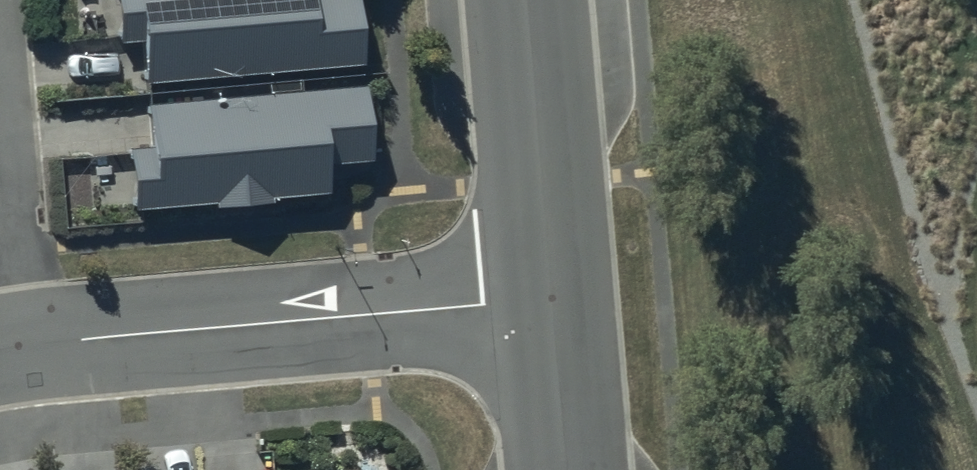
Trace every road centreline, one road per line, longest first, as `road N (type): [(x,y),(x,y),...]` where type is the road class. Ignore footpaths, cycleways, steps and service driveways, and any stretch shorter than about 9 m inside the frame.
road 1 (residential): [(553,299),(13,351)]
road 2 (tertiary): [(527,0),(553,299)]
road 3 (tertiary): [(553,299),(568,469)]
road 4 (residential): [(0,198),(13,351)]

